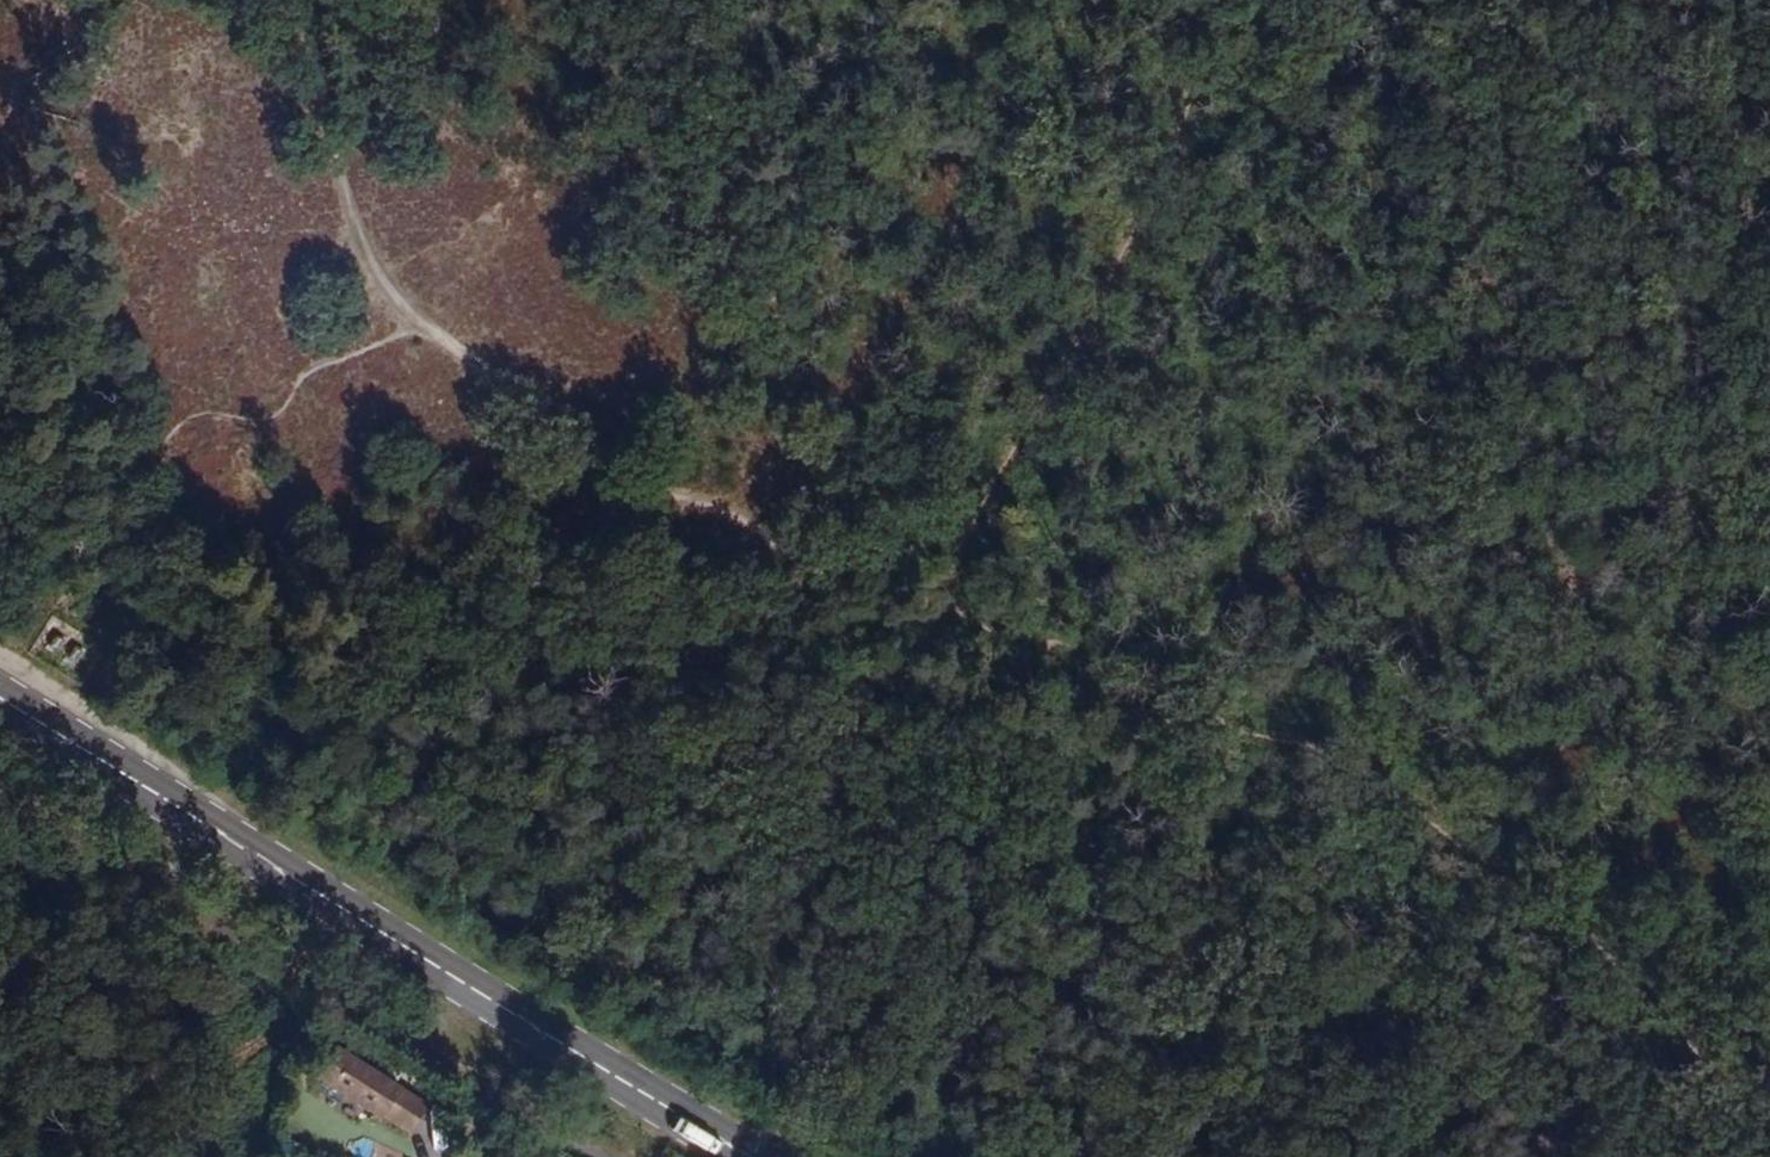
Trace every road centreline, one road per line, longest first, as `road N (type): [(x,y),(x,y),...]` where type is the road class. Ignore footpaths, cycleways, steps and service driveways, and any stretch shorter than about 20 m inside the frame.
road 1 (secondary): [(753,1156),(0,700)]

